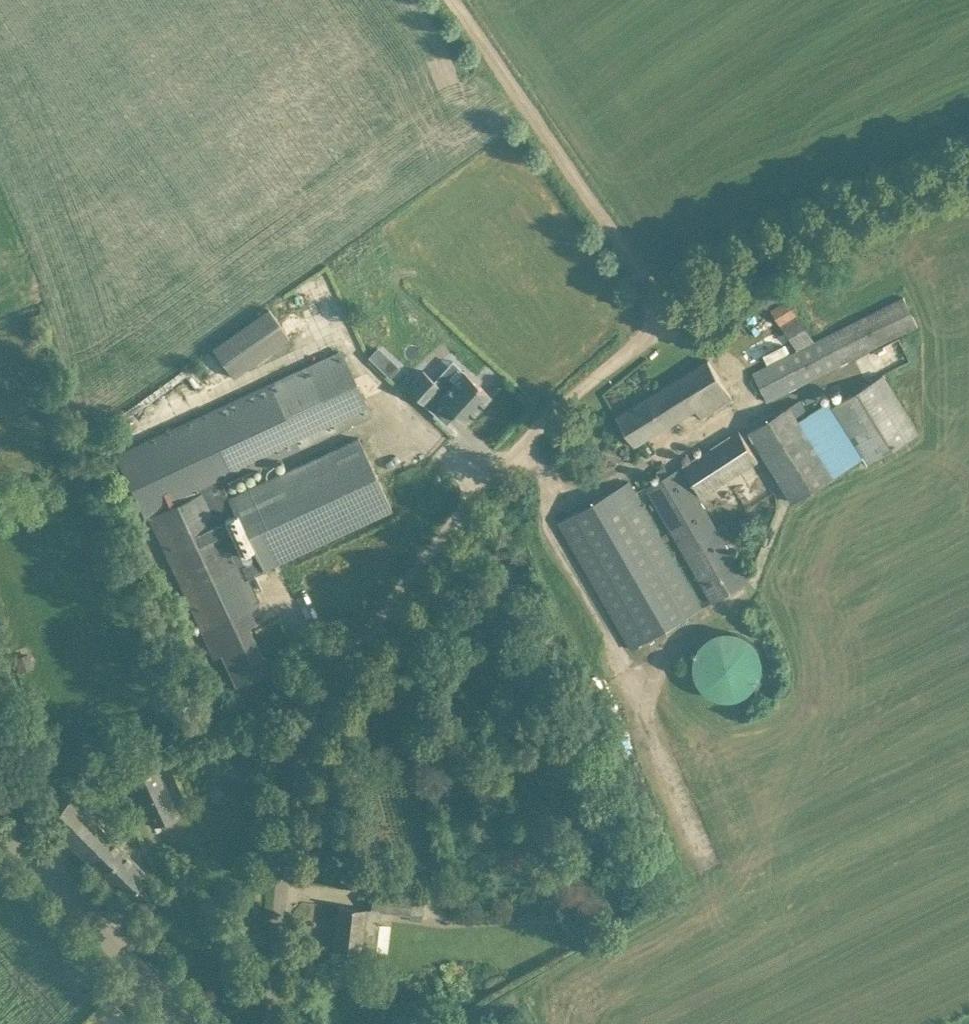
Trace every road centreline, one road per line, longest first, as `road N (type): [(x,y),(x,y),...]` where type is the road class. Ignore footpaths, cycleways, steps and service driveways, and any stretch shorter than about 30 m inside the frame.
road 1 (unclassified): [(267,1023),(284,849),(326,711),(430,551),(508,461),(625,351)]
road 2 (track): [(662,314),(450,0)]
road 3 (track): [(662,314),(816,224),(968,164)]
road 4 (tertiary): [(183,1023),(0,829)]

